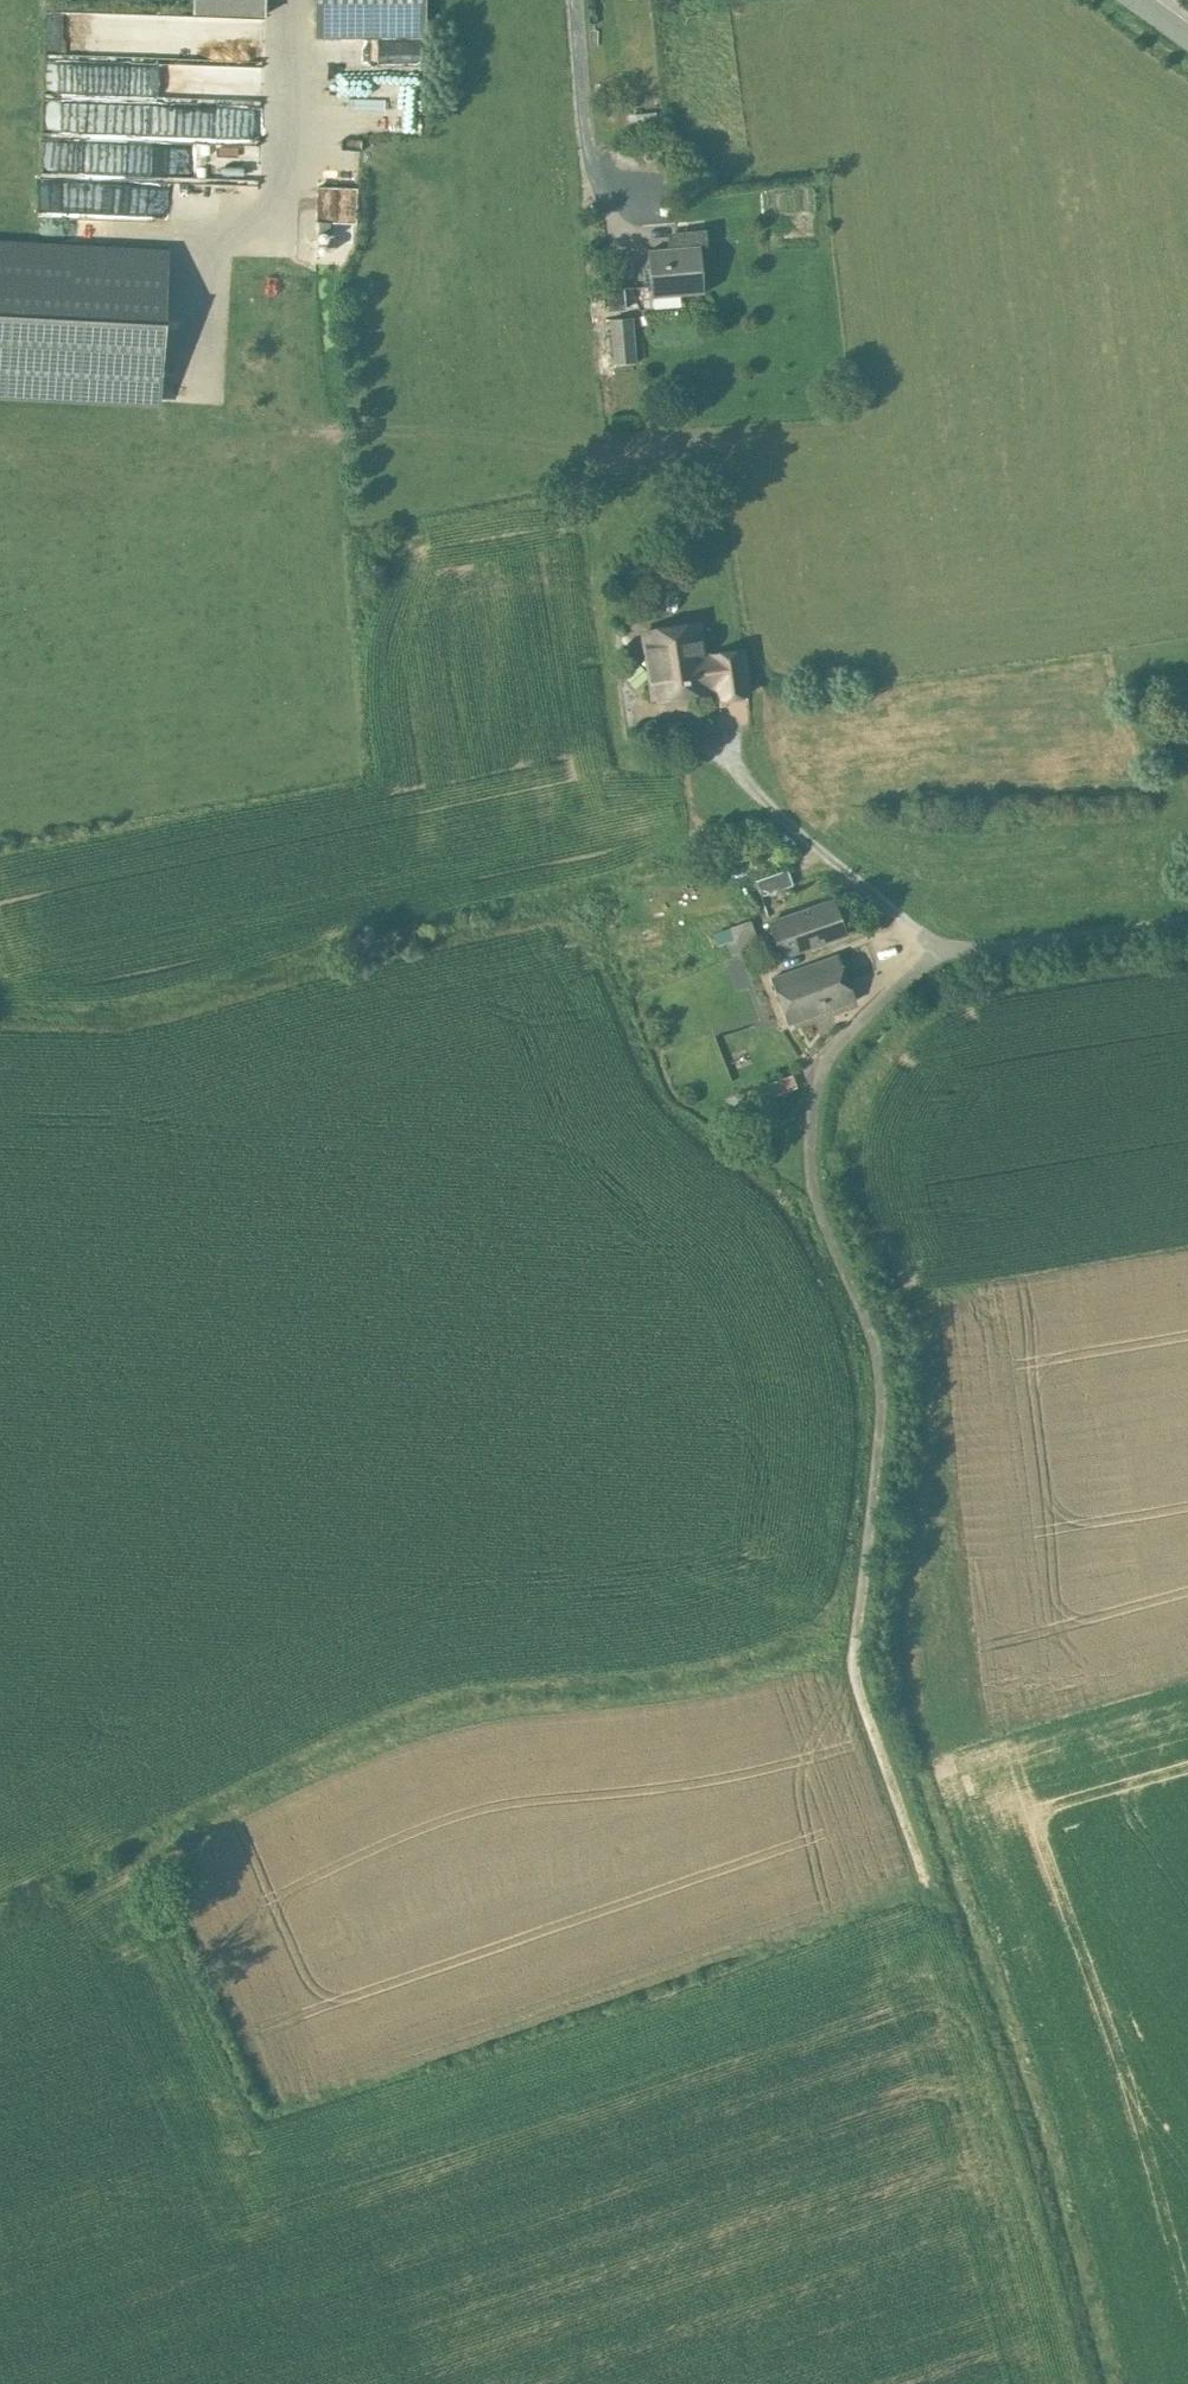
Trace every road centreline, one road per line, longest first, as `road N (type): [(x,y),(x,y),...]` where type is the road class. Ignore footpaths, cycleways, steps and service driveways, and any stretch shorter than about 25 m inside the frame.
road 1 (track): [(1187,918),(948,952),(892,984),(804,1092),(795,1131),(829,1240),(882,1353),(886,1396),(865,1679),(945,1914)]
road 2 (track): [(948,952),(737,777),(720,744)]

